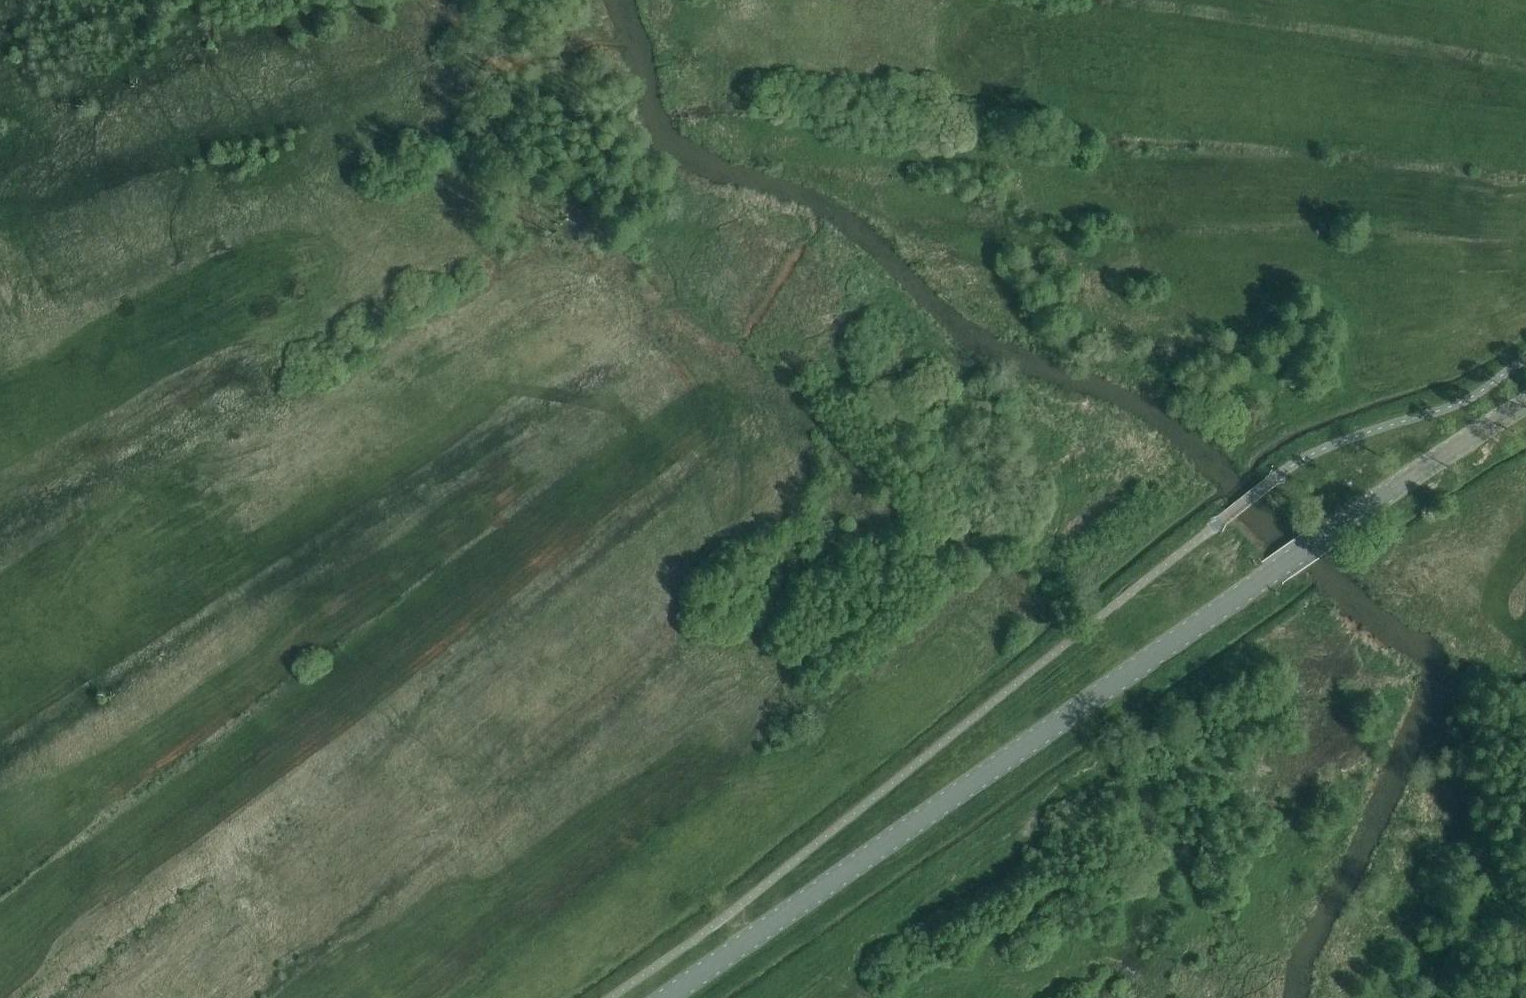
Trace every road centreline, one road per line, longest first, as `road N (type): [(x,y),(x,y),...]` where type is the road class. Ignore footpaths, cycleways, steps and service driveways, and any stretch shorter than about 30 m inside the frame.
road 1 (tertiary): [(1272,574),(668,997)]
road 2 (tertiary): [(1272,574),(1525,409)]

